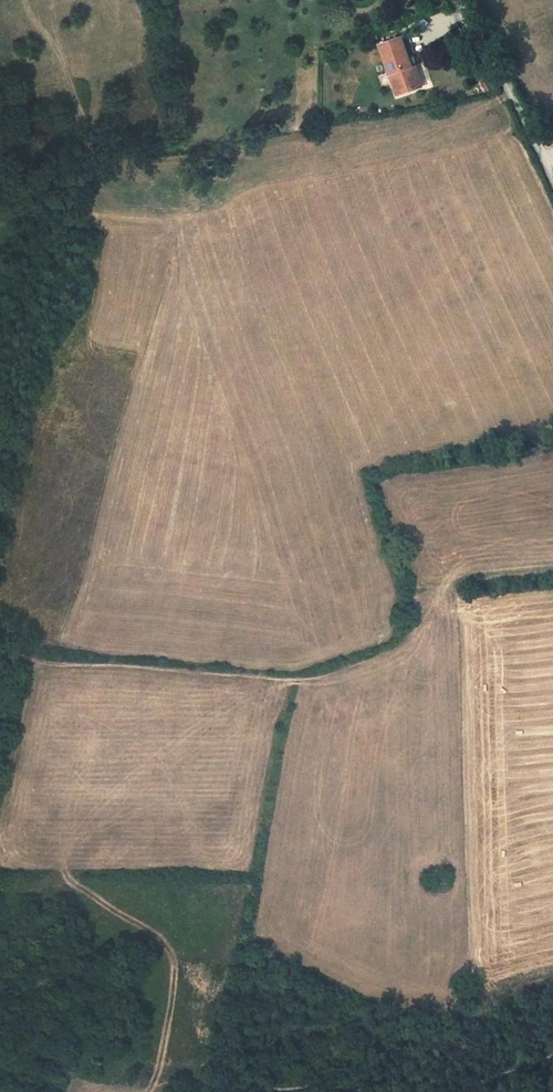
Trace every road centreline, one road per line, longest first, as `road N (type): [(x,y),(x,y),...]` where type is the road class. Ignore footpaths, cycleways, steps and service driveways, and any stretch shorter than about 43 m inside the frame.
road 1 (residential): [(457,0),(552,192)]

